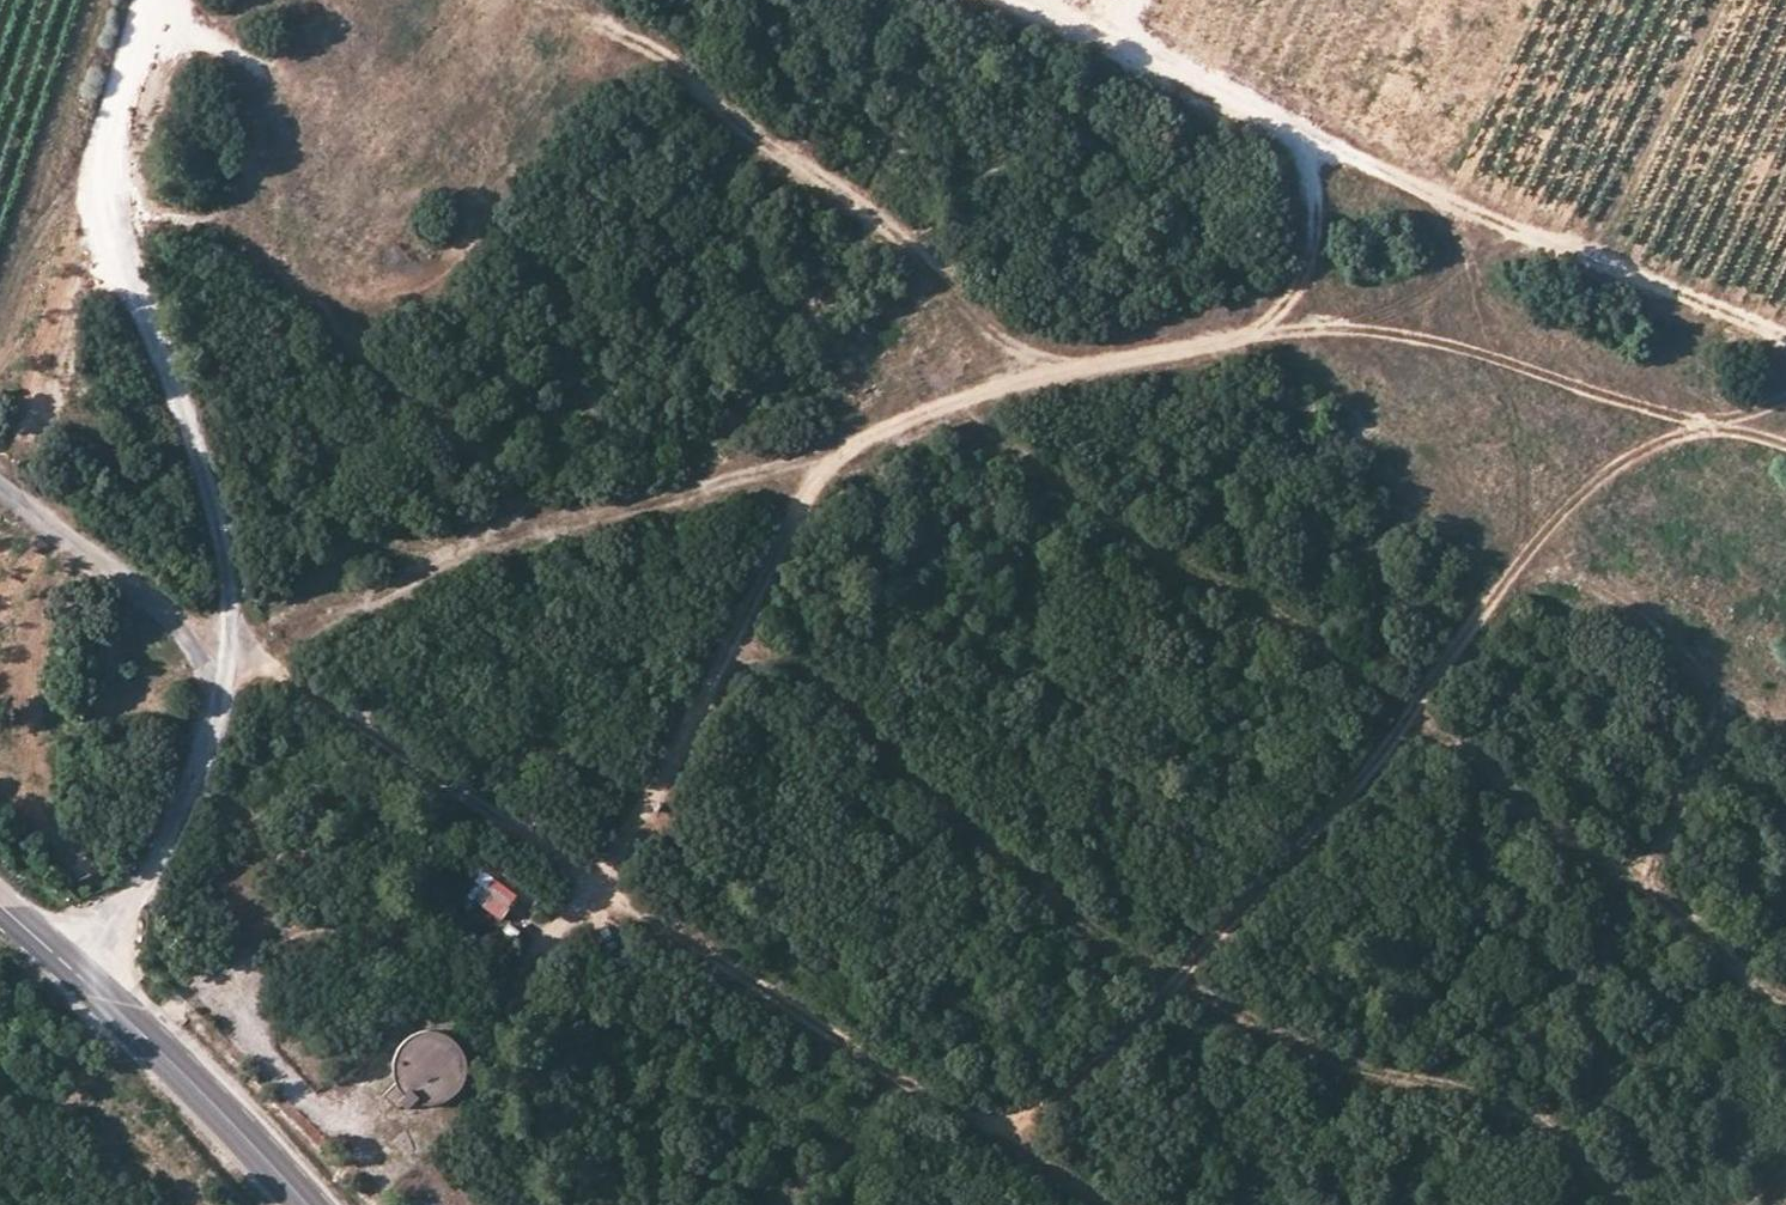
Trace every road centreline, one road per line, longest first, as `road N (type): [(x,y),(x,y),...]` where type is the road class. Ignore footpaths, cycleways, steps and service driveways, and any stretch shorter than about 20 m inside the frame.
road 1 (track): [(154,0),(94,168),(229,562),(225,675),(523,524),(1284,322),(1681,426),(1785,394)]
road 2 (track): [(728,647),(780,650),(1058,919),(1195,976),(1358,1074),(1558,1117),(1625,1204)]
road 3 (track): [(962,408),(1412,703),(1785,998)]
road 4 (track): [(273,655),(596,883),(1097,1204)]
road 5 (track): [(985,1130),(1081,1084),(1195,976),(1641,416)]
road 6 (track): [(990,0),(1373,167),(1785,326)]
road 7 (track): [(835,441),(596,883),(541,943),(511,998)]
road 8 (track): [(83,975),(180,812),(225,675),(146,590),(0,482)]
road 9 (track): [(1016,393),(920,262),(570,0)]
road 10 (tertiary): [(307,1204),(83,975),(0,902)]
road 11 (track): [(334,0),(141,42)]

